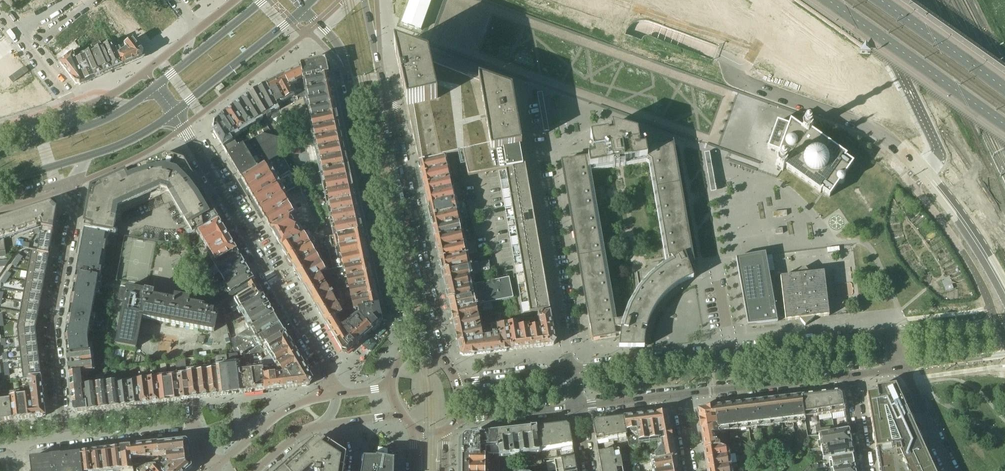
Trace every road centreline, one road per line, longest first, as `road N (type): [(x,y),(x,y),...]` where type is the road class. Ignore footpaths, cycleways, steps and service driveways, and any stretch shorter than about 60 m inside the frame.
road 1 (tertiary): [(303,8),(338,47),(346,69),(407,355)]
road 2 (tertiary): [(442,359),(365,0)]
road 3 (residential): [(893,333),(571,371)]
road 4 (residential): [(333,393),(174,112)]
road 5 (residential): [(571,371),(522,95)]
road 6 (residential): [(65,437),(53,337),(79,173)]
road 7 (unclassified): [(923,172),(874,130),(739,80),(730,60)]
road 8 (secondary): [(819,0),(1004,129)]
road 9 (secondary): [(923,172),(936,157),(935,144),(862,0)]
road 10 (residential): [(214,468),(192,423),(65,437)]
road 11 (residential): [(679,396),(855,378)]
road 12 (secondary): [(174,112),(303,8)]
road 13 (secondary): [(1004,92),(873,0)]
road 14 (secondary): [(923,172),(1004,292)]
road 15 (residential): [(333,393),(276,414),(214,468)]
road 16 (residential): [(454,420),(579,408)]

